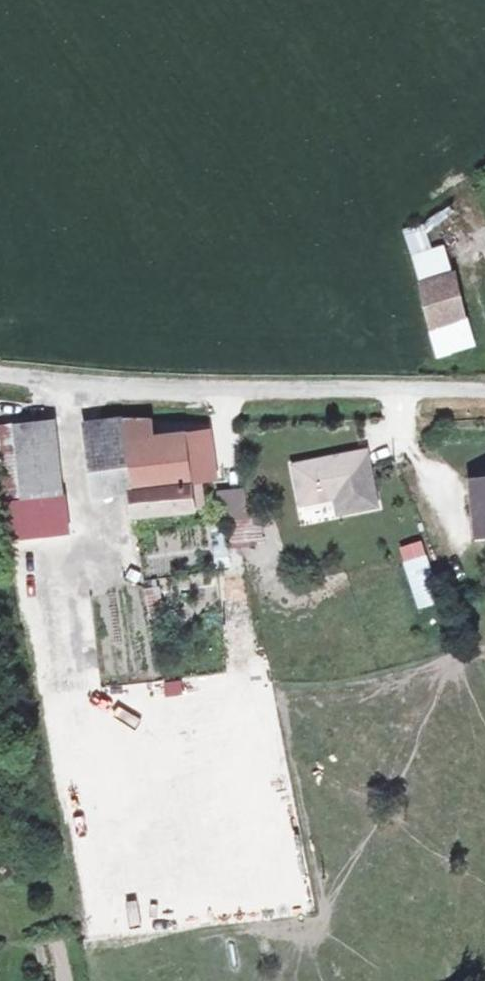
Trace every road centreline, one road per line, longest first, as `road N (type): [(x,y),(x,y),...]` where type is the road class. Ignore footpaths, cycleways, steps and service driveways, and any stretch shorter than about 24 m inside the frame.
road 1 (unclassified): [(0,386),(484,395)]

